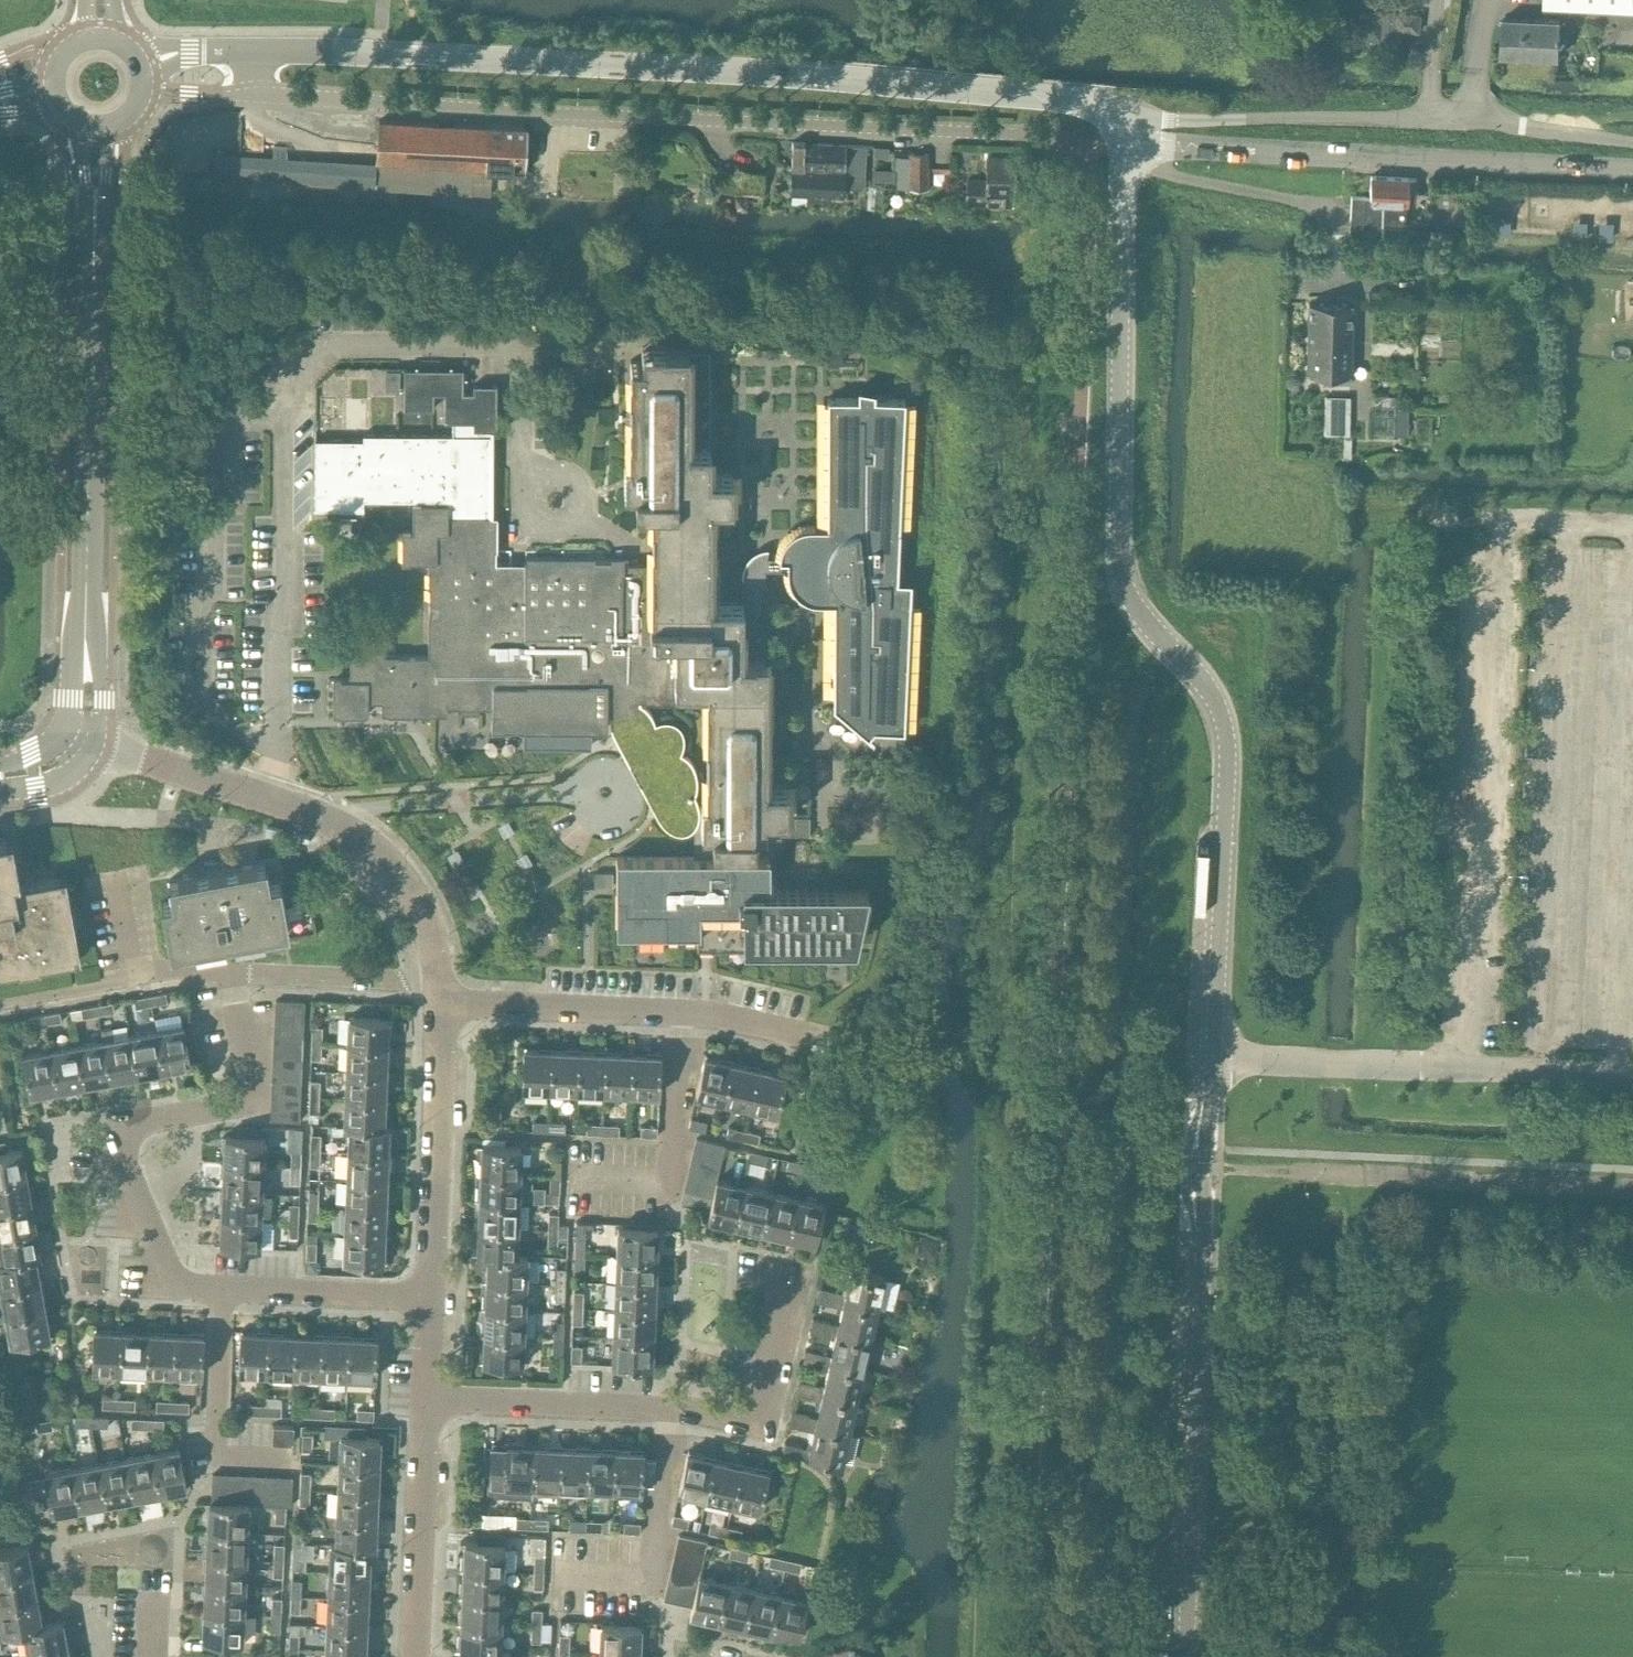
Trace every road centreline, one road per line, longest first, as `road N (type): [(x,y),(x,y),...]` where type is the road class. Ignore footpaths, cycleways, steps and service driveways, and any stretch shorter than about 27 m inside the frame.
road 1 (tertiary): [(1183,1656),(1228,739),(1206,686),(1120,592),(1117,143)]
road 2 (tertiary): [(251,51),(495,56),(897,82),(1044,98),(1106,118),(1117,135)]
road 3 (residential): [(1025,135),(255,95),(251,51)]
road 4 (residential): [(431,1297),(169,1289),(112,1124),(253,1103),(231,969)]
road 5 (tertiary): [(87,745),(96,127)]
road 6 (tertiary): [(1117,143),(1632,171)]
road 7 (residential): [(440,976),(414,894),(385,859),(332,823),(87,745)]
road 8 (unclassified): [(1117,135),(1176,123),(1420,119)]
road 9 (residential): [(431,1297),(440,1004)]
road 10 (residential): [(415,1656),(426,1398)]
road 11 (residential): [(672,1412),(760,1420),(794,1260)]
road 12 (residential): [(426,1398),(672,1412)]
road 13 (residential): [(440,1004),(684,1013)]
road 14 (residential): [(0,1006),(231,969)]
road 15 (unclassified): [(1420,119),(1632,151)]
road 16 (residential): [(231,969),(440,976)]
road 17 (residential): [(666,1183),(684,1013)]
road 18 (residential): [(646,1580),(672,1412)]
road 19 (residential): [(684,1013),(826,1043)]

